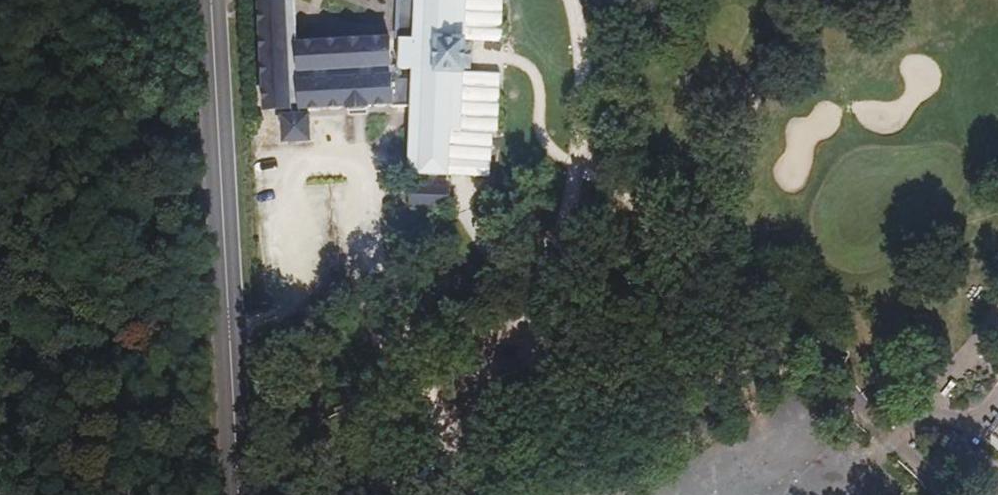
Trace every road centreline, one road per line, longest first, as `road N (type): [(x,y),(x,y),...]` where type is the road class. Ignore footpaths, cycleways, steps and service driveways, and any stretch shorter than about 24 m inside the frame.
road 1 (tertiary): [(241,494),(213,0)]

